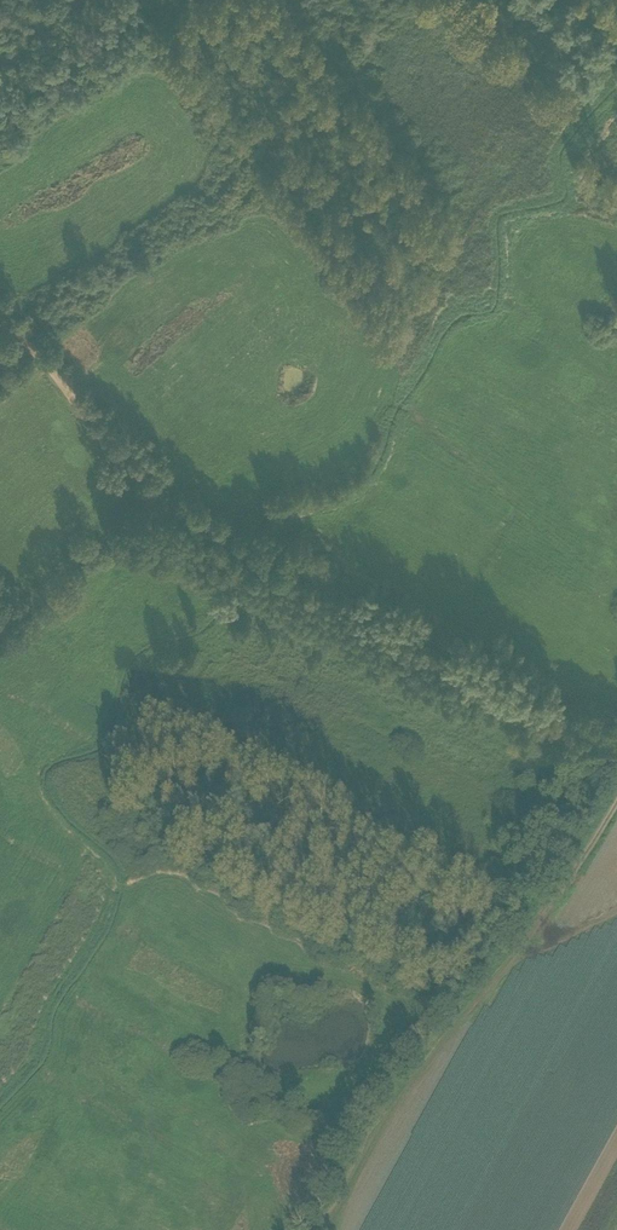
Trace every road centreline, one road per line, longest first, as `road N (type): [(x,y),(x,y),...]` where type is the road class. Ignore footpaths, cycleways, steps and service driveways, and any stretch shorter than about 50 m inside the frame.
road 1 (track): [(145,489),(616,741)]
road 2 (track): [(616,796),(573,872),(468,1014),(390,1103),(329,1229)]
road 3 (track): [(0,325),(35,354),(145,489)]
road 4 (track): [(145,489),(21,618),(0,629)]

